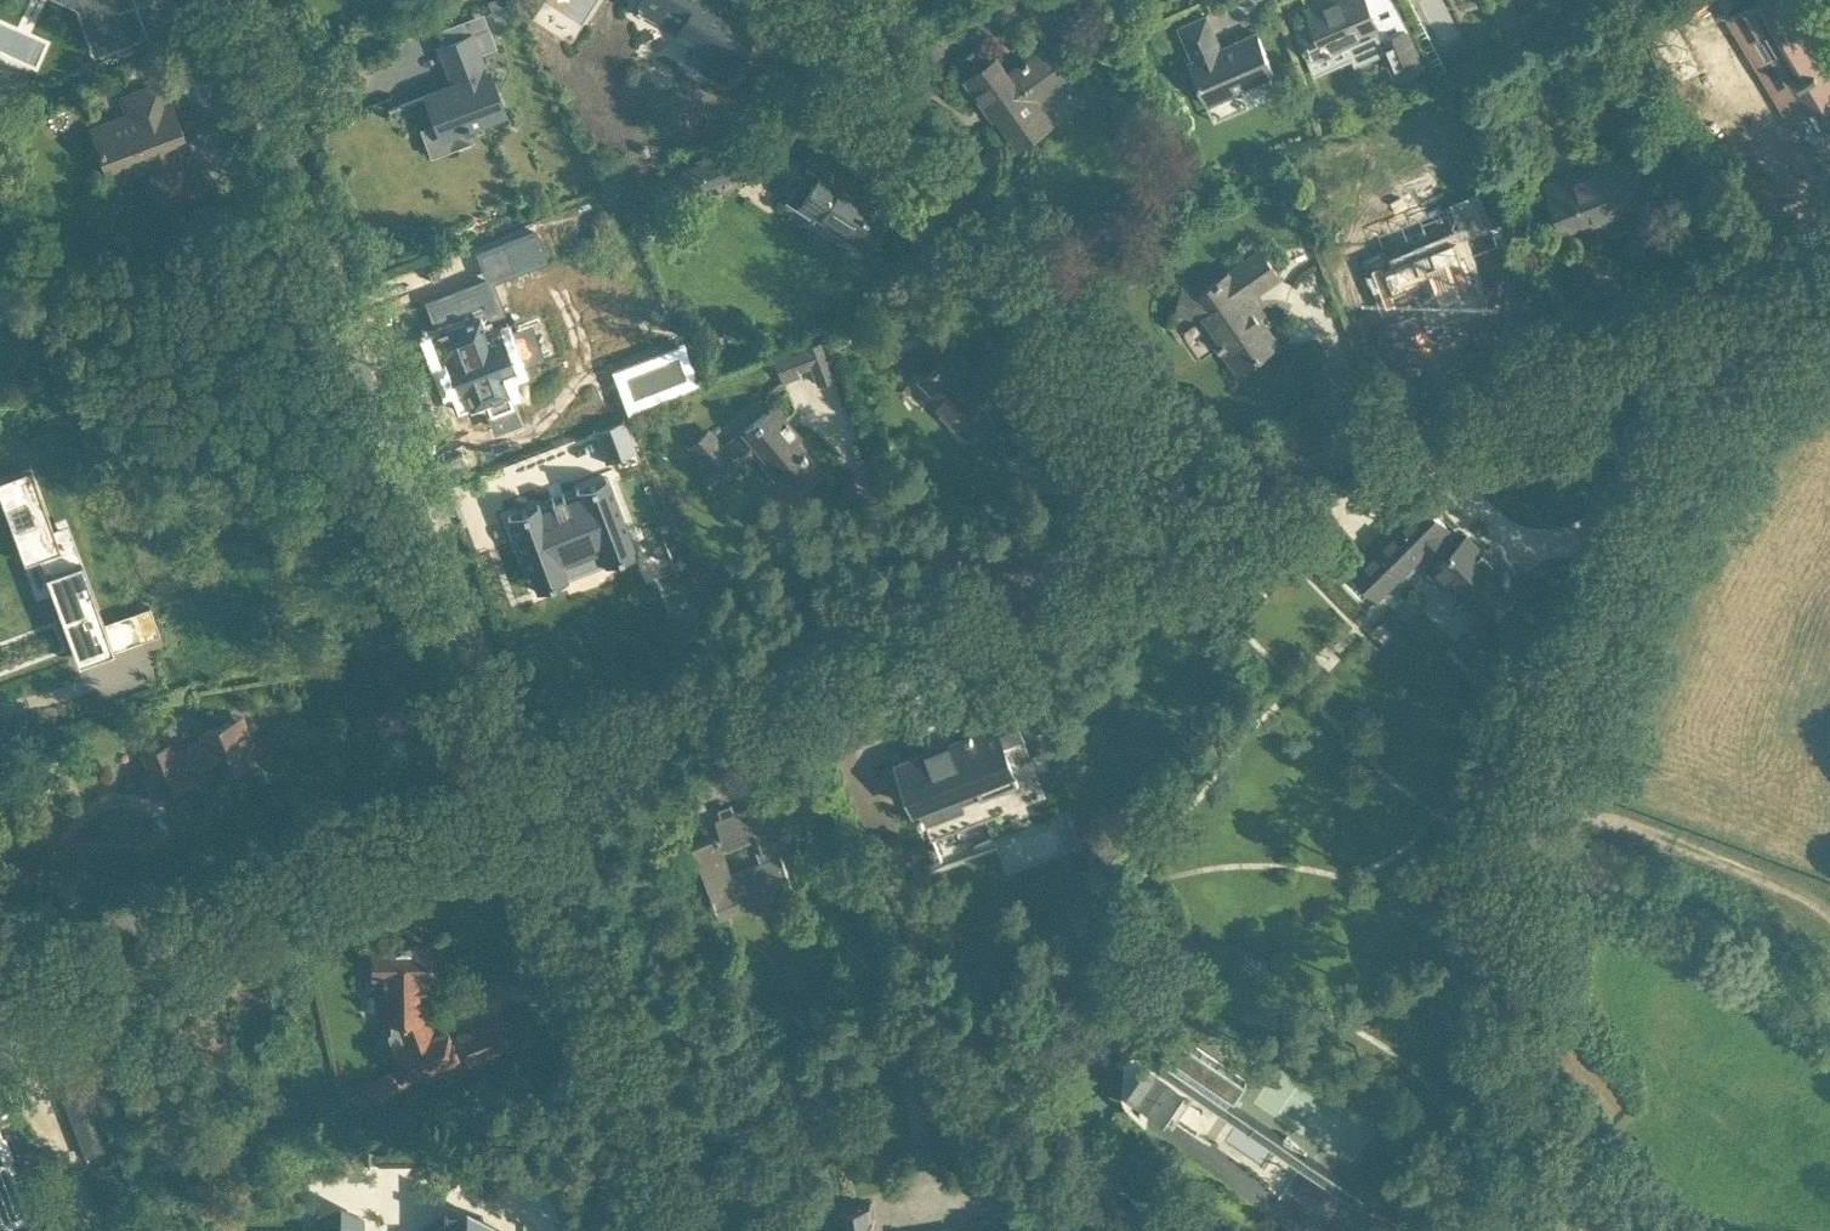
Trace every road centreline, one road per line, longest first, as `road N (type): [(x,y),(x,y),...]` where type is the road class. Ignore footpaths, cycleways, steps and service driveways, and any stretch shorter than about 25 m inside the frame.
road 1 (tertiary): [(1484,1230),(1509,1195),(1532,1115),(1519,924),(1526,855),(1552,754),(1645,530),(1753,344)]
road 2 (residential): [(517,771),(223,0)]
road 3 (residential): [(517,771),(1170,520)]
road 4 (residential): [(1170,520),(1138,446),(821,0)]
road 5 (residential): [(1170,520),(1683,324),(1707,322),(1753,344)]
road 6 (residential): [(4,963),(48,957),(517,771)]
road 7 (residential): [(690,1230),(517,771)]

